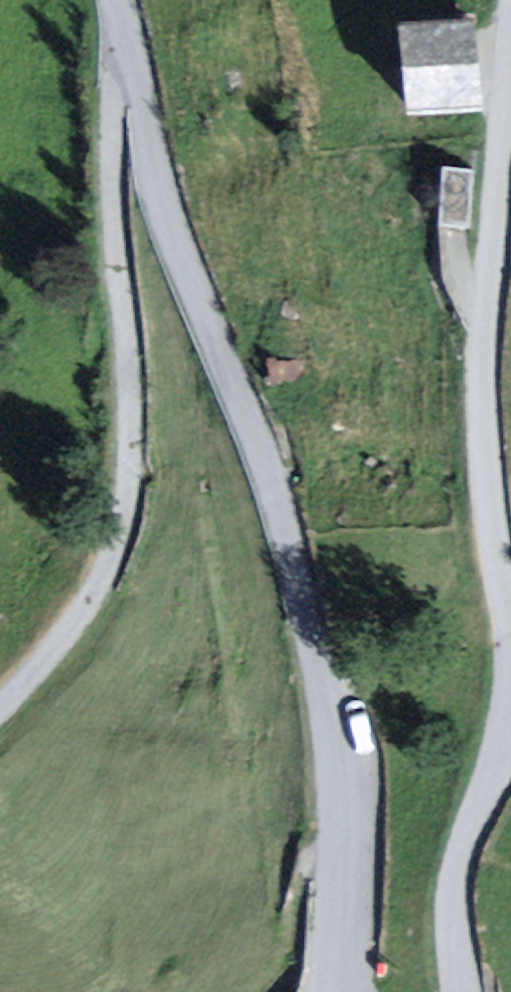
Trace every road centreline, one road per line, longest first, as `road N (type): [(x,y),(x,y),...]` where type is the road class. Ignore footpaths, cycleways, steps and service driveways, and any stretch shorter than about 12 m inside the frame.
road 1 (residential): [(116,0),(163,200),(281,518),(336,761),(343,837),(325,991)]
road 2 (residential): [(510,621),(483,459),(481,376),(510,43)]
road 3 (residential): [(463,991),(452,922),(457,867),(510,718)]

